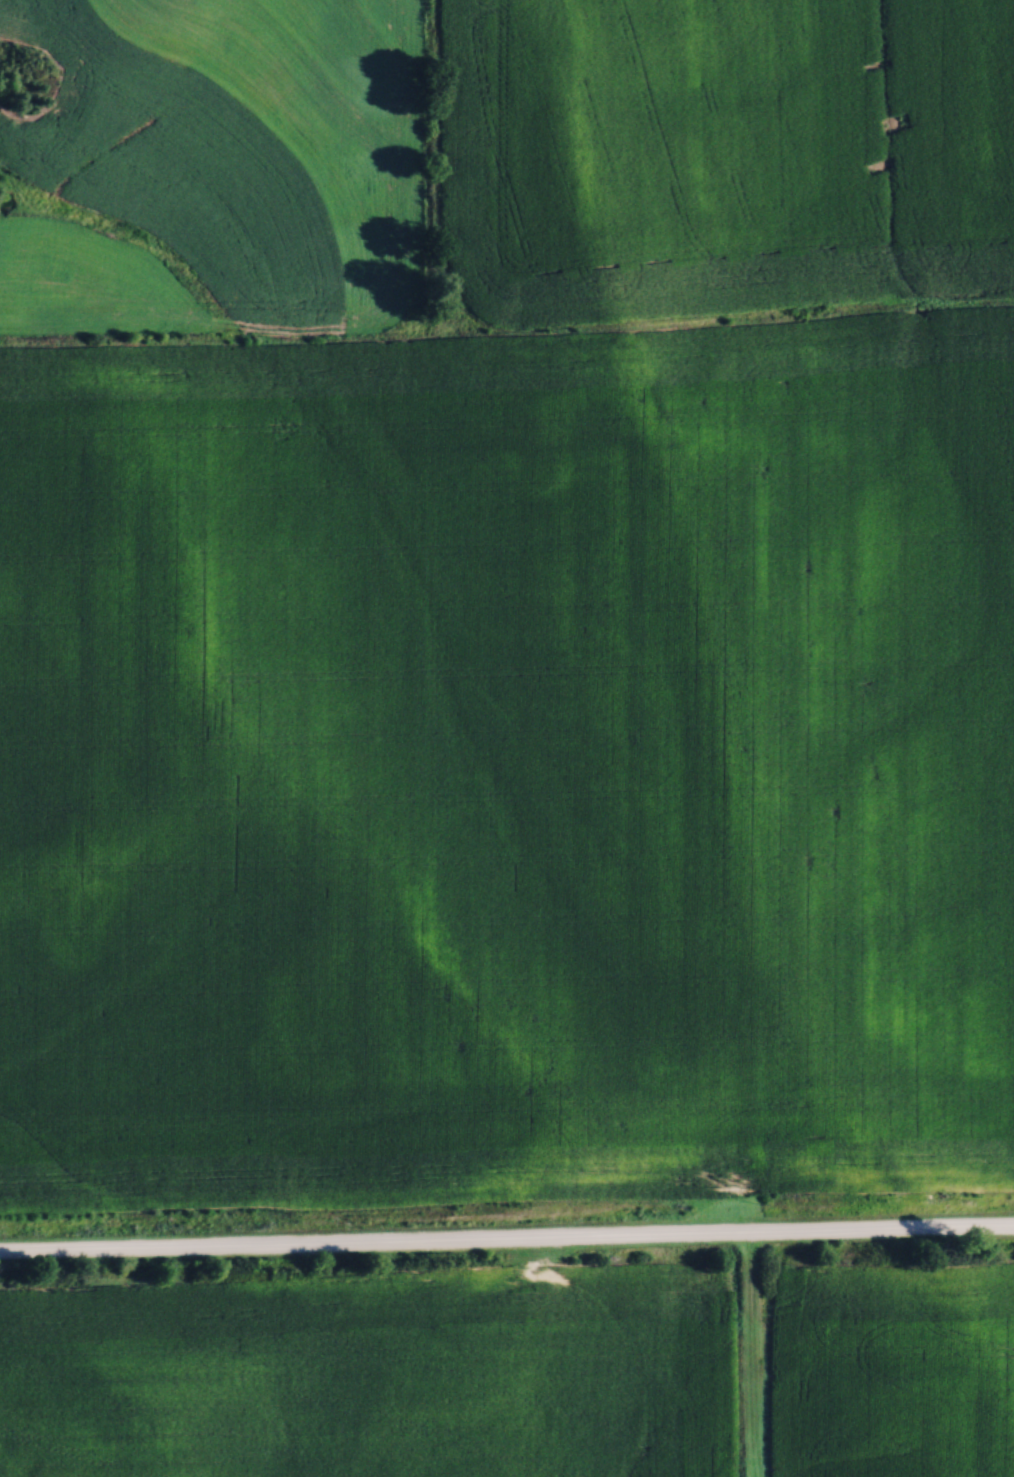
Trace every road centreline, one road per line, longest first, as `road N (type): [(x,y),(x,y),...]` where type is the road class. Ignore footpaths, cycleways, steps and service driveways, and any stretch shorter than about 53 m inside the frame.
road 1 (residential): [(1013,1226),(0,1253)]

